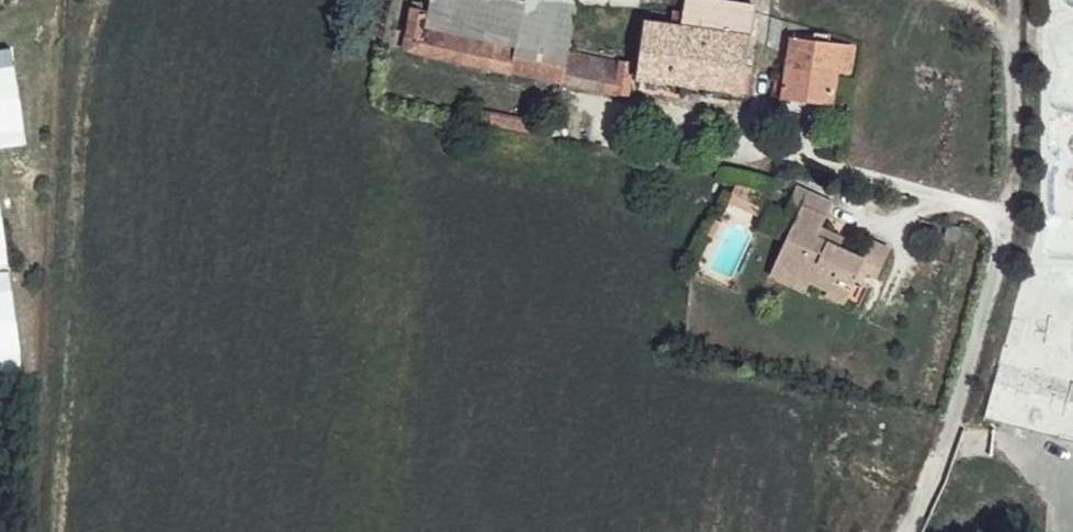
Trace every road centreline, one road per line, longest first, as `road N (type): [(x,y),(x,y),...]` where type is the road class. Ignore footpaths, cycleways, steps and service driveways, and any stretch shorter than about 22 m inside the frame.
road 1 (unclassified): [(905,531),(936,472),(1006,265),(1019,207),(1023,38)]

